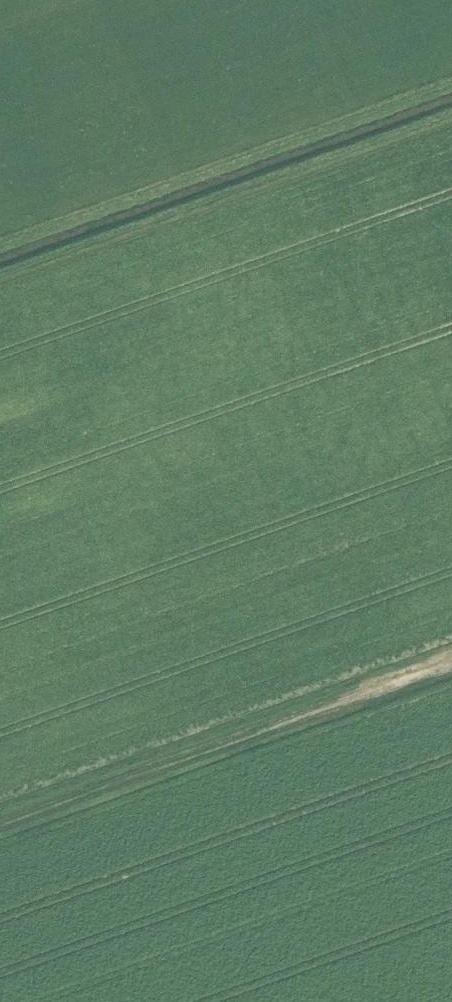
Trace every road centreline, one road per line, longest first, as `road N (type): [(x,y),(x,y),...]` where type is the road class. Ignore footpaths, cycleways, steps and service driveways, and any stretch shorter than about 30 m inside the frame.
road 1 (track): [(451,667),(0,828)]

